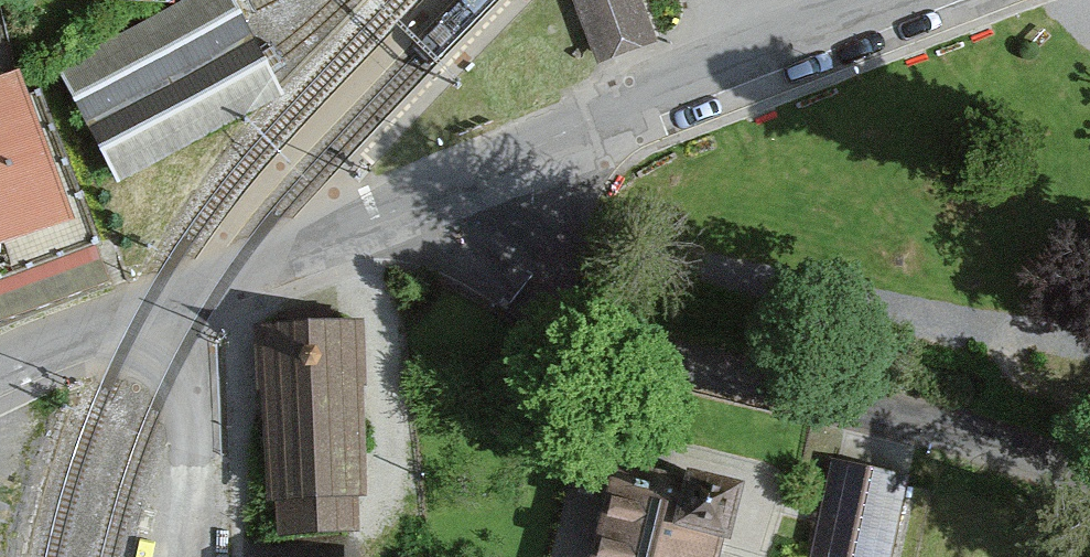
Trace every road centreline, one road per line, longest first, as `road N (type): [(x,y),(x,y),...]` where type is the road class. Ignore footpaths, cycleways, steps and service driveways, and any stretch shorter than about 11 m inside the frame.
road 1 (unclassified): [(484,170),(565,319),(1089,488)]
road 2 (tertiary): [(484,170),(916,0)]
road 3 (tertiary): [(246,270),(0,365)]
road 4 (tertiary): [(246,270),(484,170)]

